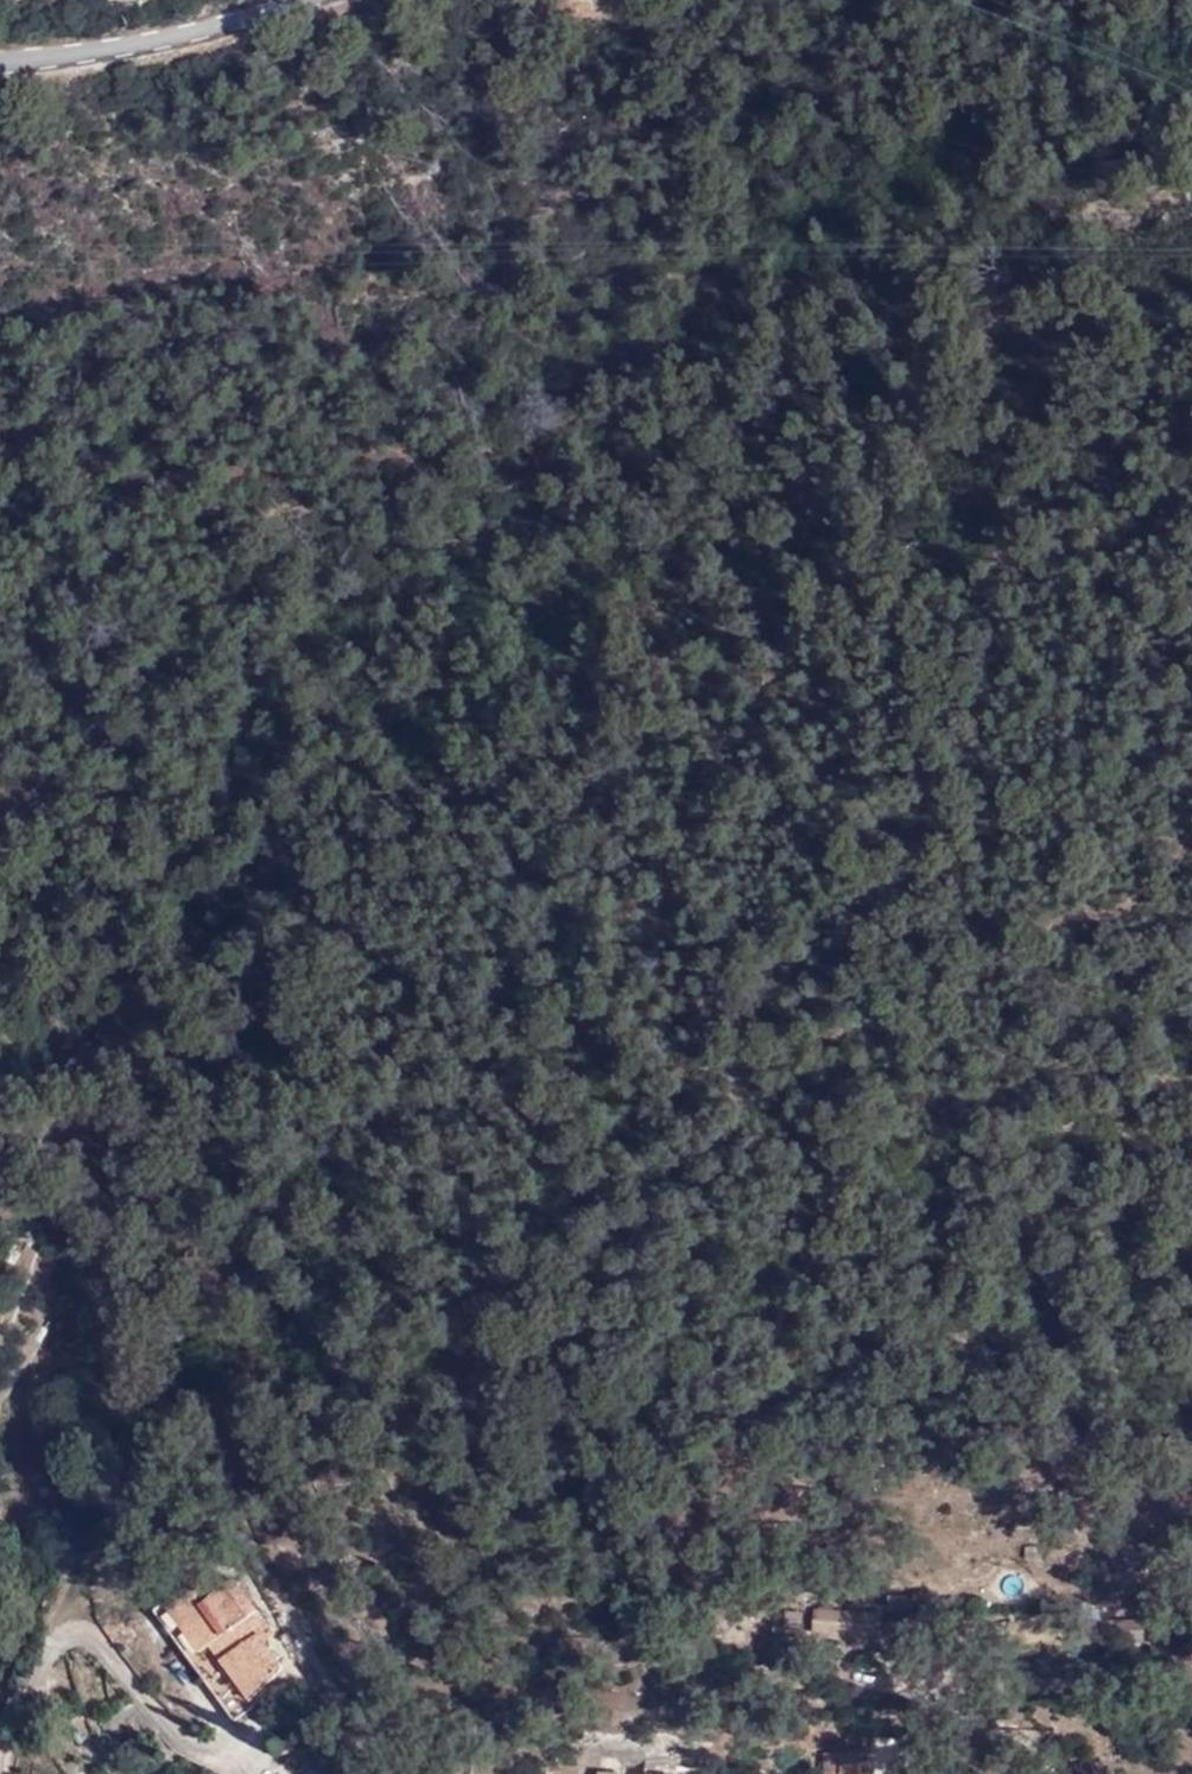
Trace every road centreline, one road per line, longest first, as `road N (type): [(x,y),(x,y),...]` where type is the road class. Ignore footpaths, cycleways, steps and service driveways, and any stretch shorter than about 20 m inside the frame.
road 1 (unclassified): [(0,63),(228,34),(337,0)]

